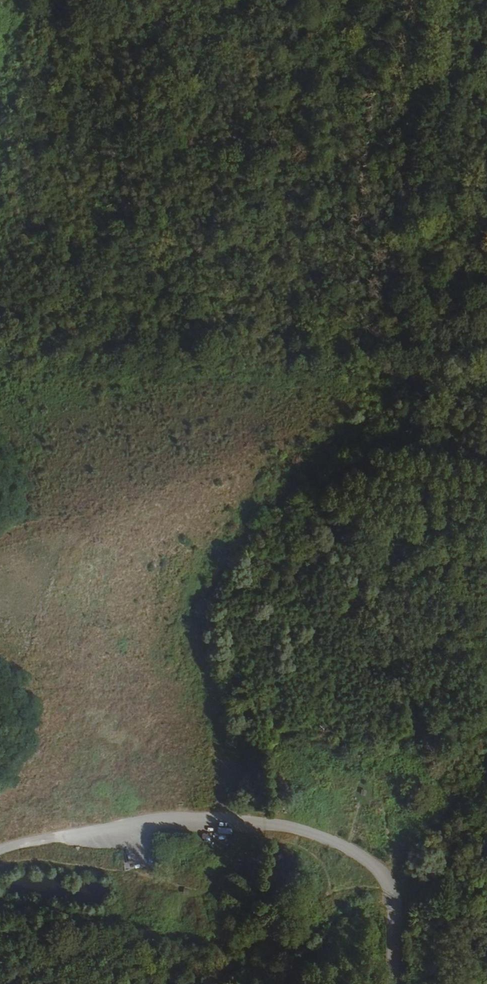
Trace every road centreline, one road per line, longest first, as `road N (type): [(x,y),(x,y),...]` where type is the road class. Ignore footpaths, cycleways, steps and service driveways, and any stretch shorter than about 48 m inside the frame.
road 1 (unclassified): [(0,849),(173,817),(325,837),(371,861),(387,880),(393,983)]

